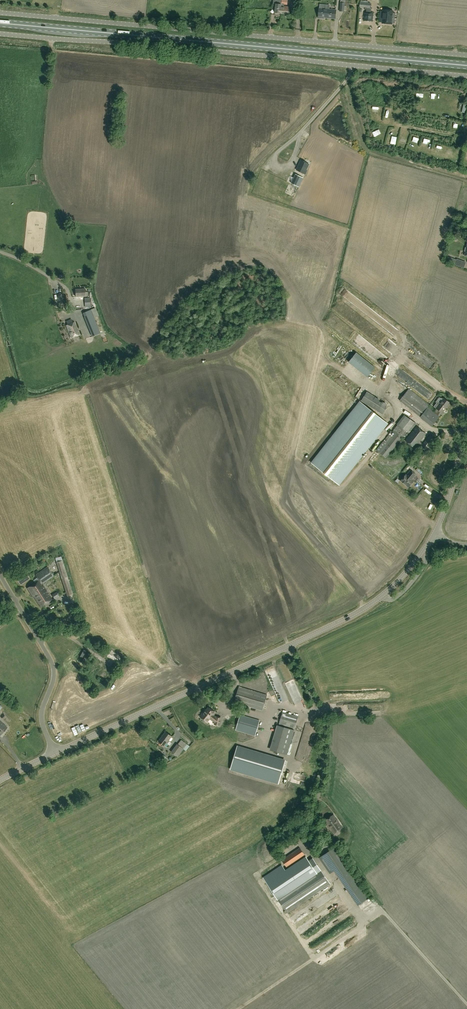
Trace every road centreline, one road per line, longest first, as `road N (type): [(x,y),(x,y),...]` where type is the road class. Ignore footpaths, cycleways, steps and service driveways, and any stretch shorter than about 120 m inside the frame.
road 1 (unclassified): [(466,56),(0,12)]
road 2 (primary): [(466,66),(0,24)]
road 3 (unclassified): [(466,76),(0,34)]
road 4 (tertiary): [(55,753),(366,609),(434,537)]
road 5 (unclassified): [(55,753),(42,714),(54,669),(0,575)]
road 6 (track): [(466,1004),(382,910),(365,919),(358,913)]

